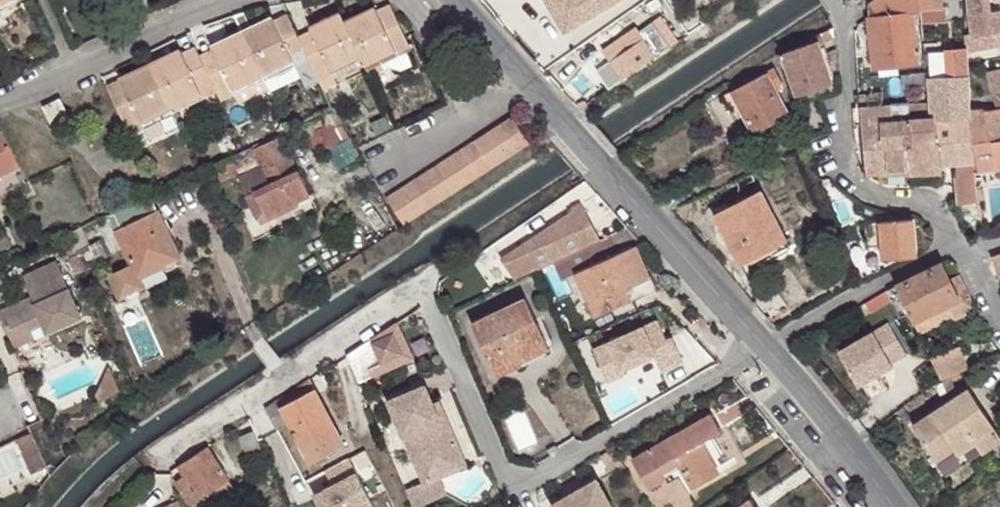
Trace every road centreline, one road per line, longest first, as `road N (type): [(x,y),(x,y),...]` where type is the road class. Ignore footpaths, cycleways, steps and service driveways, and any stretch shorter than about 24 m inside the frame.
road 1 (residential): [(157,454),(418,290),(495,465),(511,482),(530,483),(763,345)]
road 2 (residential): [(531,84),(763,345)]
road 3 (residential): [(959,251),(928,211),(866,191),(848,173),(840,136),(849,77),(832,0)]
road 4 (residential): [(228,0),(69,79),(0,102)]
road 5 (residential): [(763,345),(959,251)]
road 6 (residential): [(763,345),(893,506)]
road 7 (residential): [(531,84),(493,110),(464,104),(402,0)]

